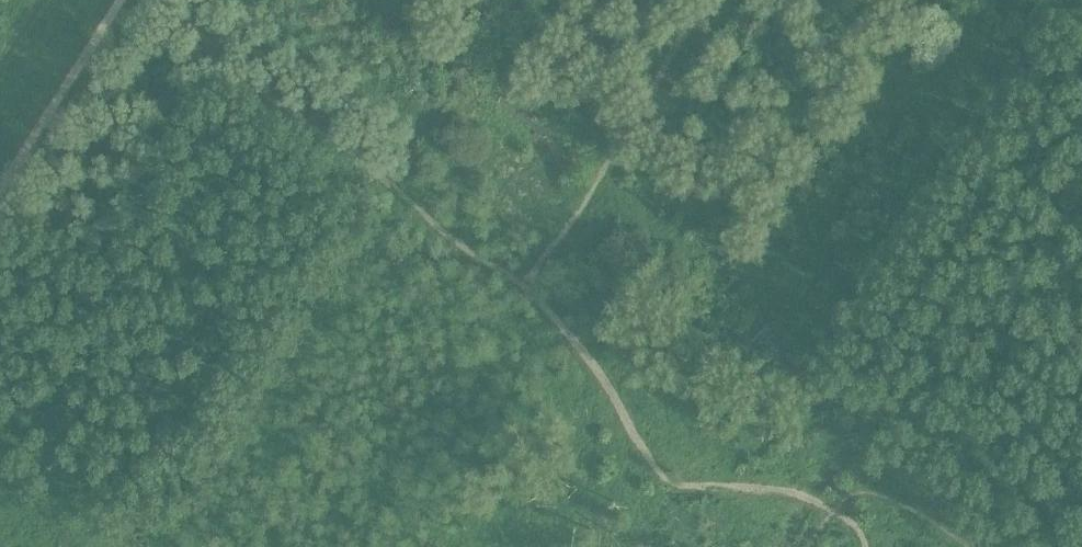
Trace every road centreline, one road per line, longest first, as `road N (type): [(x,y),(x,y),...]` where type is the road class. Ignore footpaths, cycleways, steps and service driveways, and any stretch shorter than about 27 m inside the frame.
road 1 (track): [(0,195),(124,0)]

